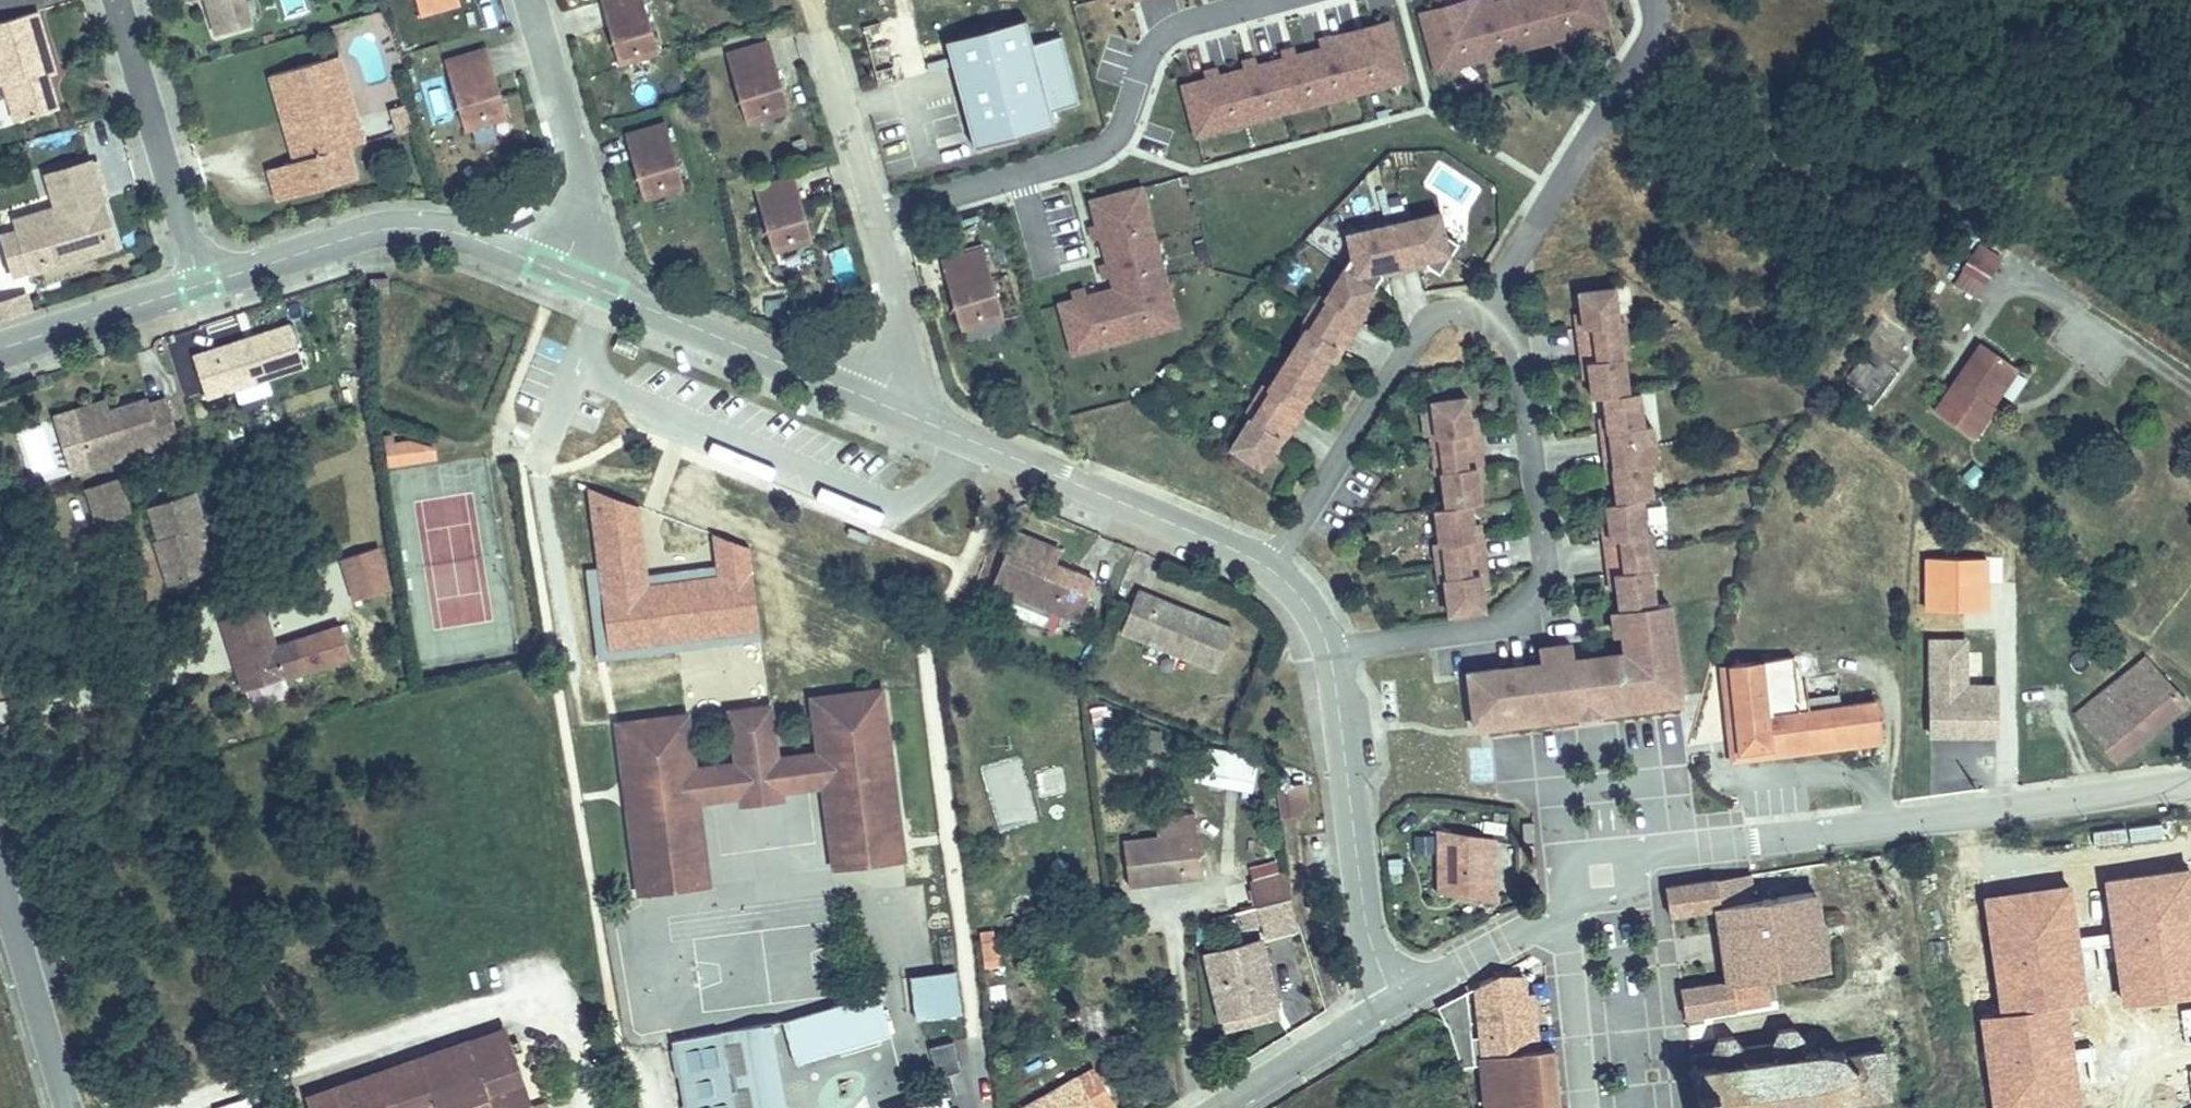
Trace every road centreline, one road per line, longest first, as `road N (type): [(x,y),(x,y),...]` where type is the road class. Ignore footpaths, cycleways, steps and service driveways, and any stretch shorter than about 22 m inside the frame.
road 1 (tertiary): [(1563,911),(1601,878),(1698,845),(2190,783)]
road 2 (residential): [(1331,657),(1477,633),(1512,617),(1535,590),(1547,563),(1517,356),(1492,315)]
road 3 (residential): [(176,1107),(524,1004),(571,1028),(584,1057),(589,1107)]
road 4 (residential): [(1275,0),(1173,32),(1152,50),(1117,138),(1100,151),(873,217)]
road 5 (residential): [(885,406),(1272,571)]
road 6 (residential): [(201,285),(407,227),(466,236),(564,272)]
road 7 (residential): [(1492,315),(1440,314),(1419,330),(1272,571)]
road 8 (residential): [(1492,315),(1657,23),(1651,0)]
road 9 (residential): [(1331,657),(1366,925),(1395,1000)]
road 10 (residential): [(564,272),(885,406)]
road 11 (residential): [(201,285),(115,0)]
road 12 (residential): [(564,272),(578,218),(571,150),(527,0)]
road 13 (tertiary): [(0,881),(68,1107)]
road 14 (residential): [(0,350),(201,285)]
road 15 (tertiary): [(1223,1107),(1395,1000)]
road 16 (residential): [(1581,1107),(1563,911)]
road 17 (residential): [(885,406),(899,359),(894,292),(873,217)]
road 18 (tertiary): [(1395,1000),(1563,911)]
road 19 (residential): [(873,217),(826,51)]

